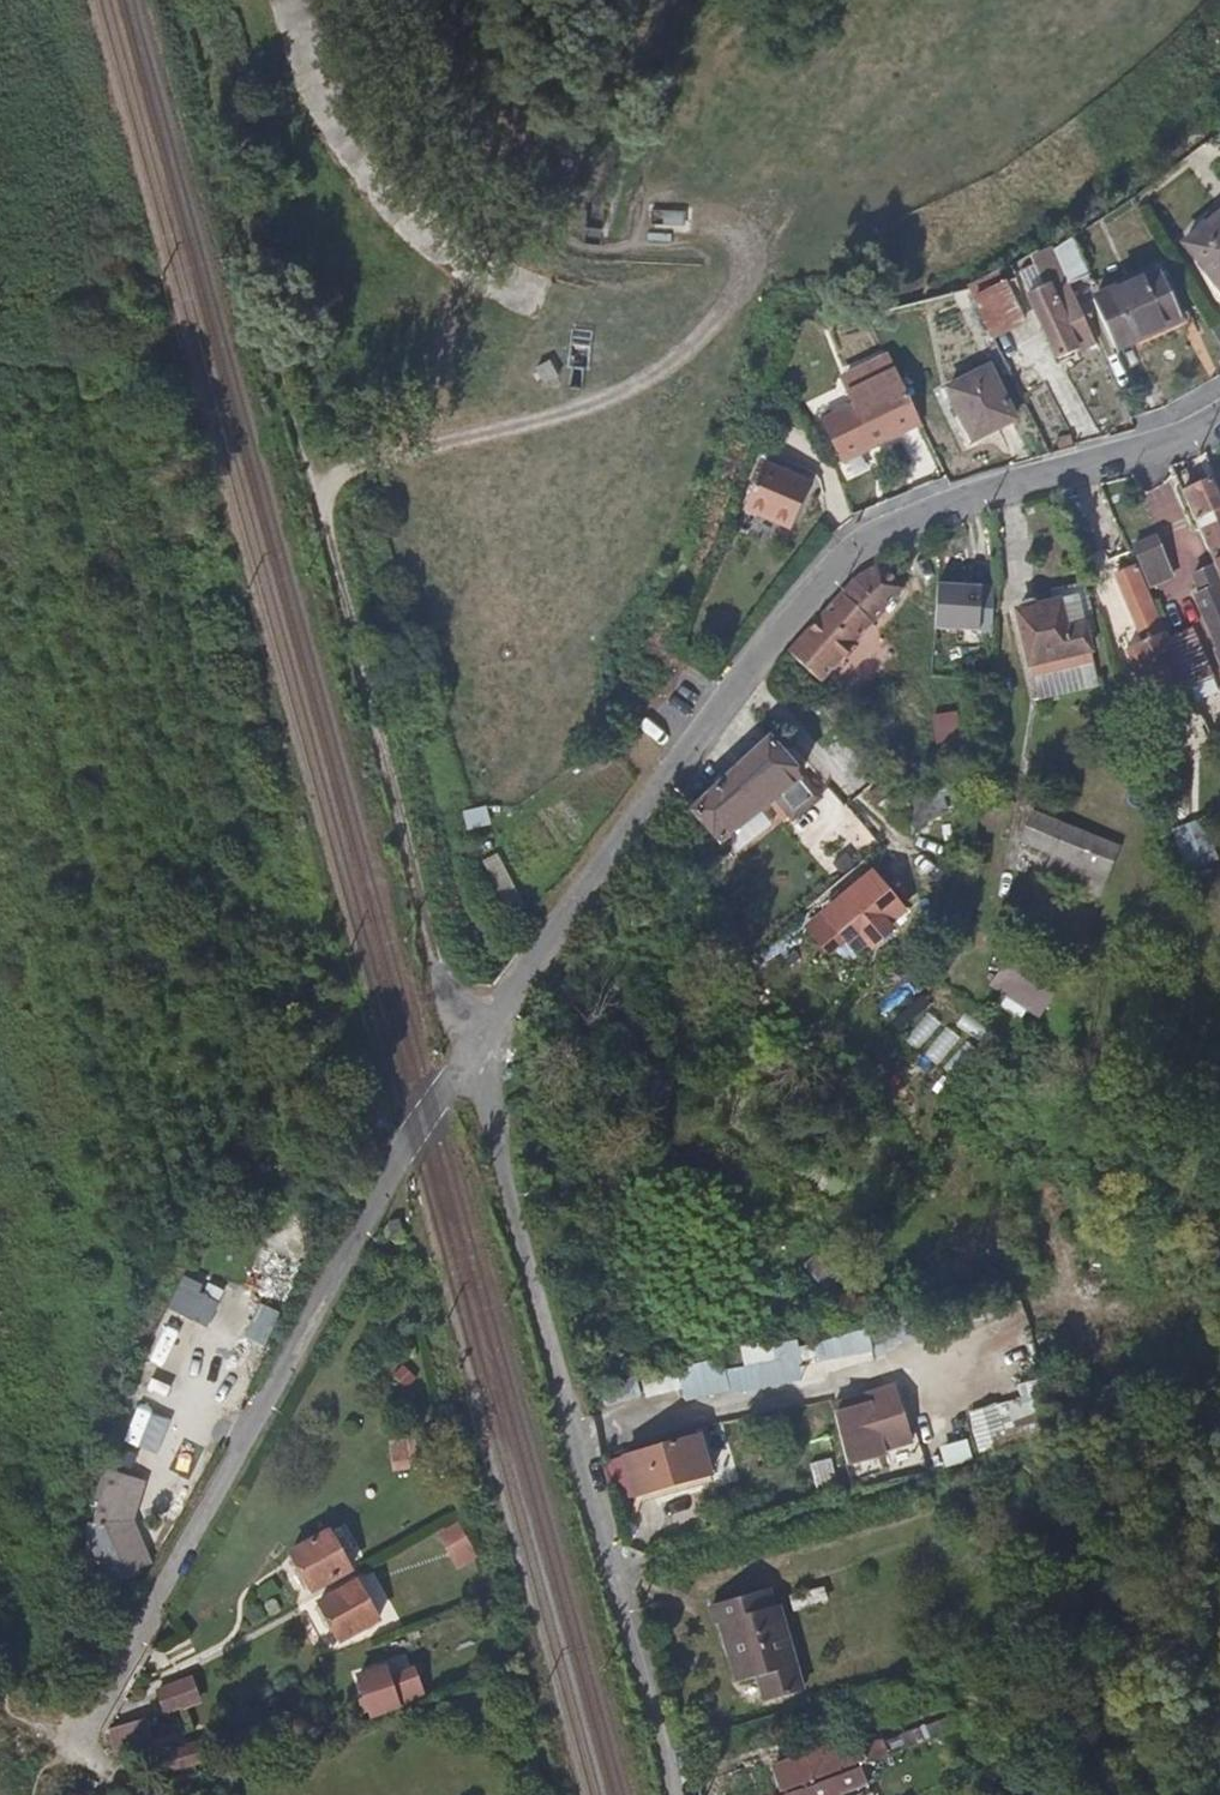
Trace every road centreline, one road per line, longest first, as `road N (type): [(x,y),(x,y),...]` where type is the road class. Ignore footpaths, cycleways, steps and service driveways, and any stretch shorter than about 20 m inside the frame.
road 1 (unclassified): [(1219,416),(906,520),(862,542),(805,594),(544,946),(373,1195),(67,1748)]
road 2 (track): [(188,0),(418,891),(470,1055)]
road 3 (track): [(327,533),(325,496),(335,477),(603,399),(658,367),(732,299),(749,263),(743,241)]

